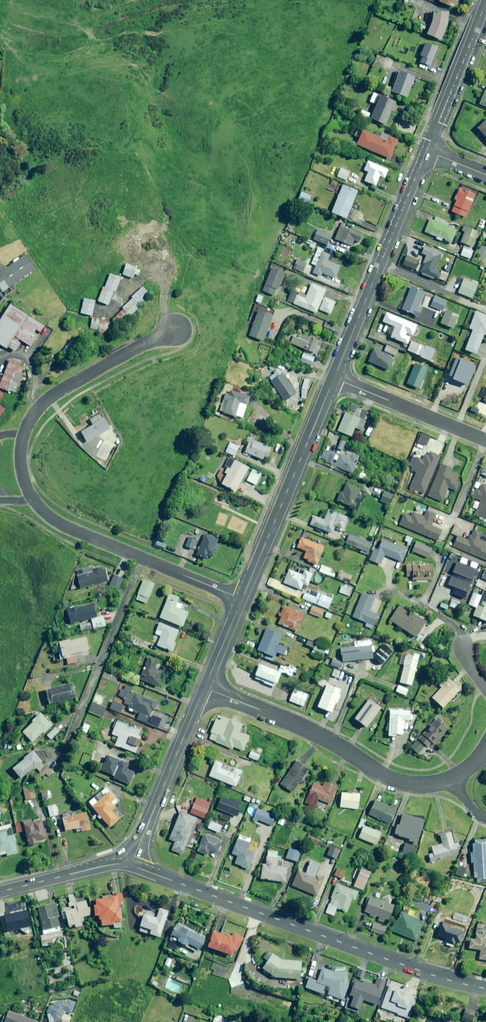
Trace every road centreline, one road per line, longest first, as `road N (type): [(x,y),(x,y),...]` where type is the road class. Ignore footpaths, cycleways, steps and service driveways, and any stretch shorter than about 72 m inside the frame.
road 1 (residential): [(176,330),(40,405),(21,442),(22,476),(56,521),(242,599)]
road 2 (residential): [(130,865),(485,988)]
road 3 (residential): [(204,687),(326,737),(392,780),(417,786),(454,778)]
road 4 (residential): [(334,378),(426,151)]
road 5 (residential): [(242,599),(334,378)]
road 6 (residential): [(130,865),(204,687)]
road 7 (residential): [(485,440),(334,378)]
road 8 (residential): [(426,151),(485,0)]
road 9 (residential): [(0,891),(130,865)]

